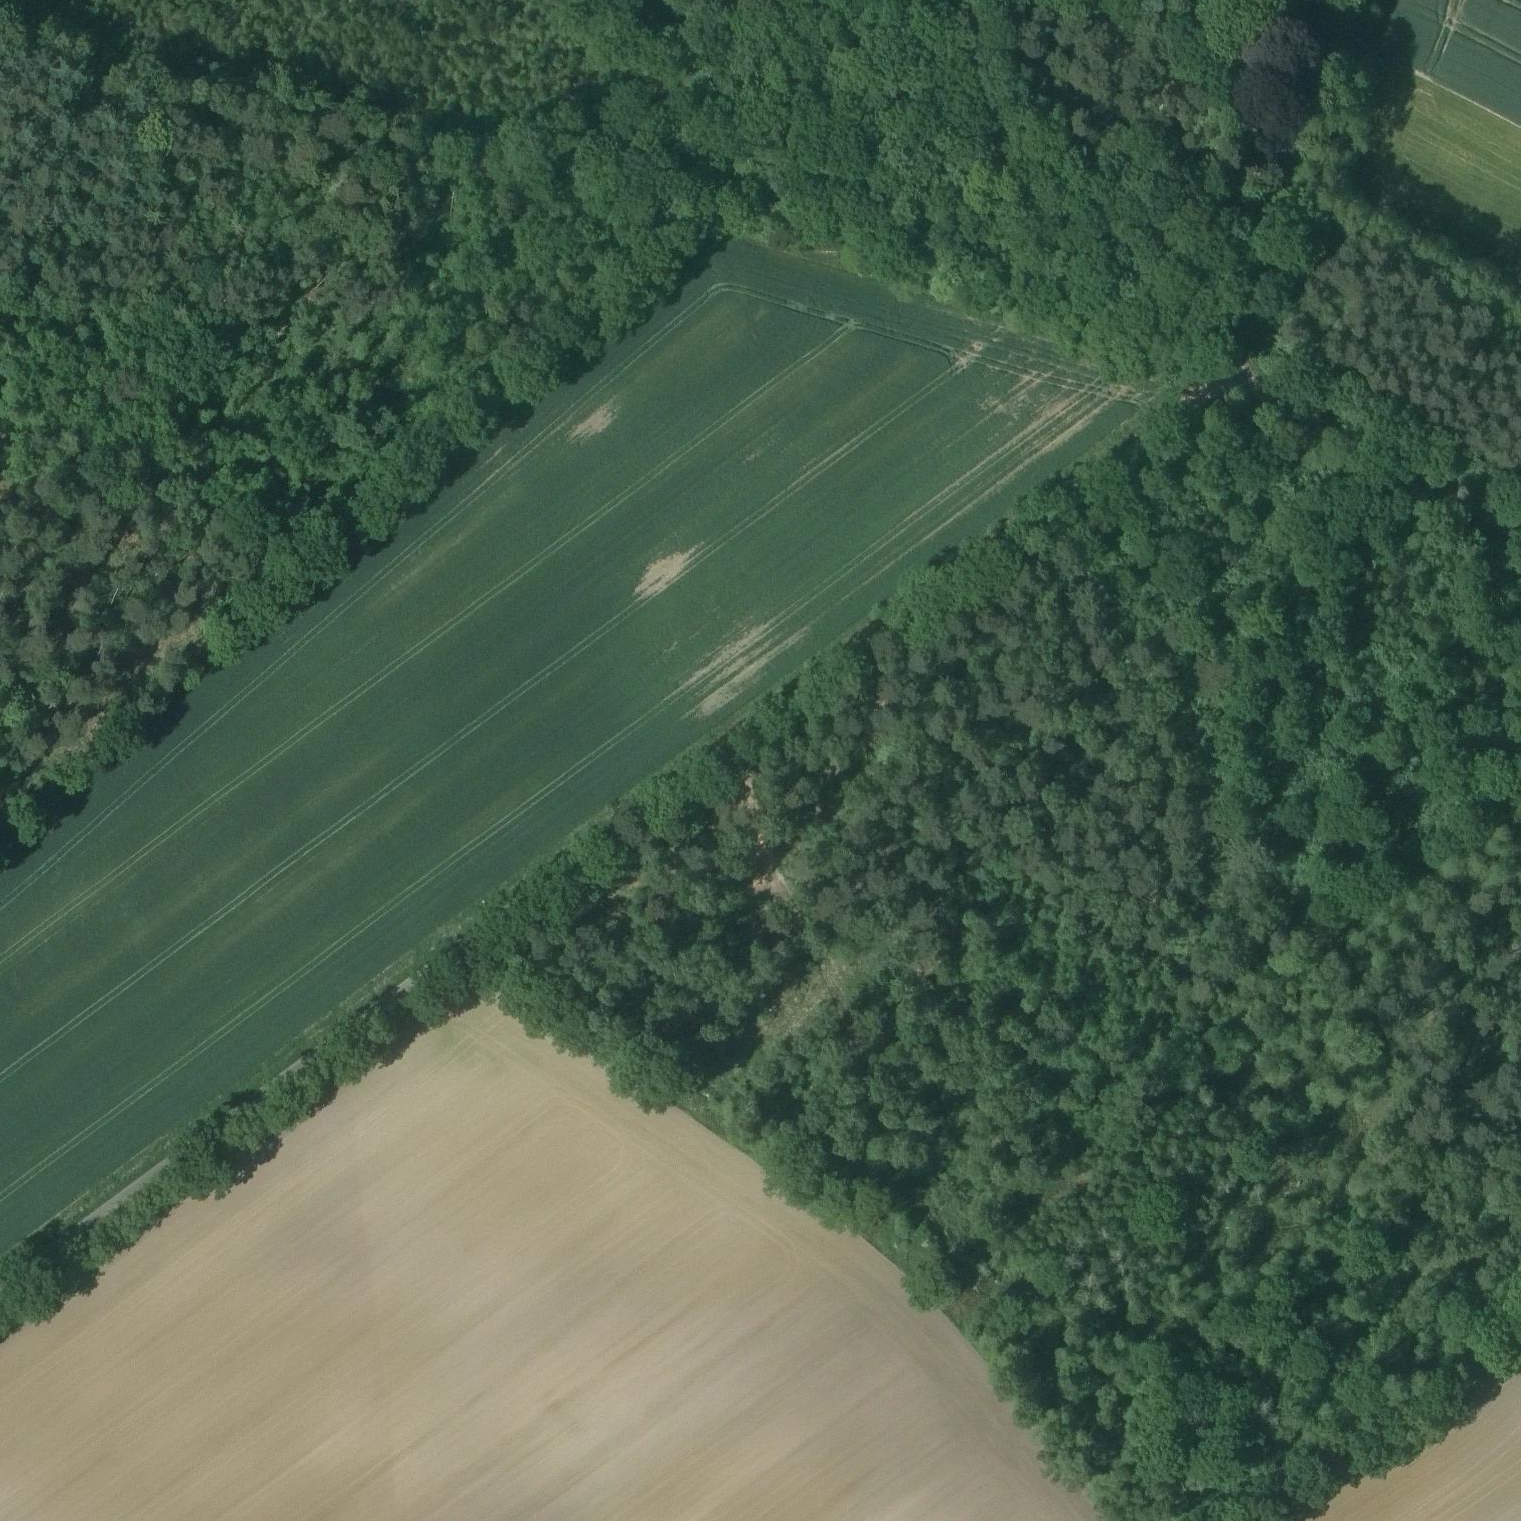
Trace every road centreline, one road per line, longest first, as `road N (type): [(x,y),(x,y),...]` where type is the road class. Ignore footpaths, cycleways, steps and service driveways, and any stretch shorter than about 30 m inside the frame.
road 1 (unclassified): [(0,1286),(1230,369)]
road 2 (unclassified): [(1342,0),(1230,369)]
road 3 (unclassified): [(1230,369),(1520,529)]

